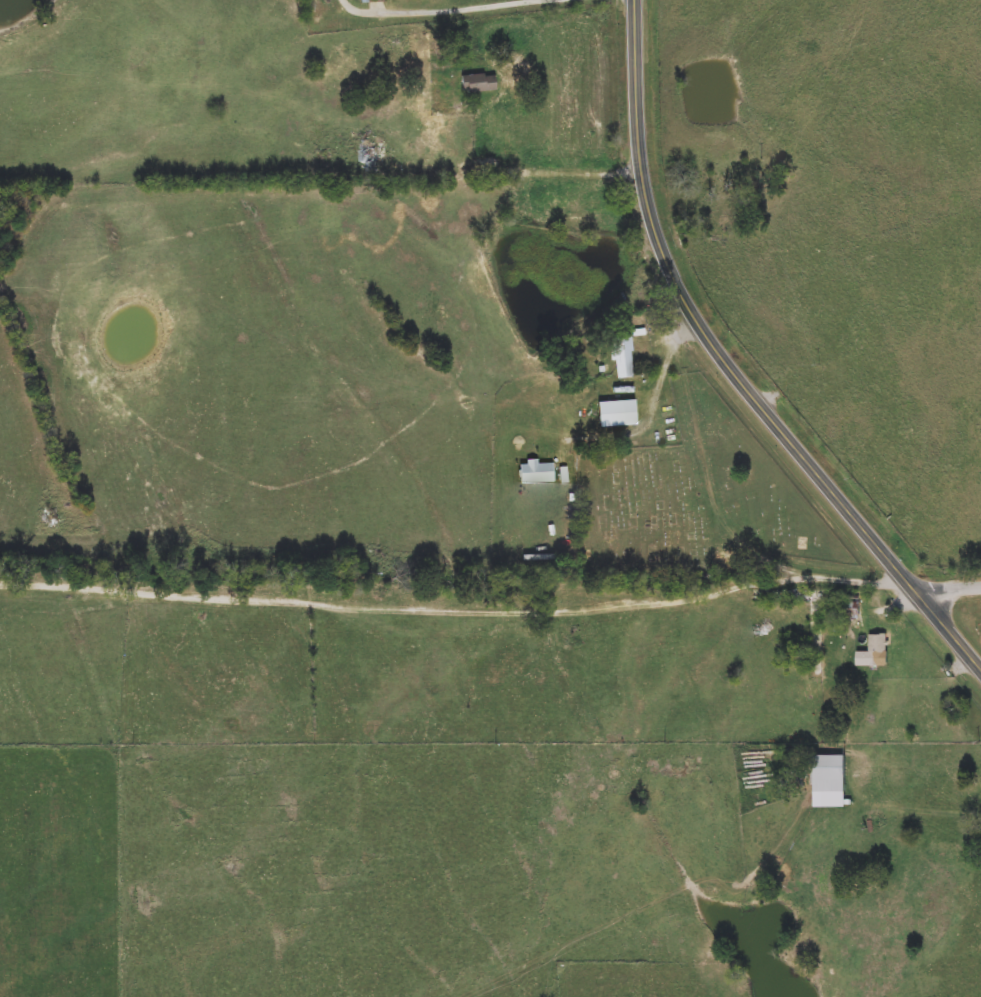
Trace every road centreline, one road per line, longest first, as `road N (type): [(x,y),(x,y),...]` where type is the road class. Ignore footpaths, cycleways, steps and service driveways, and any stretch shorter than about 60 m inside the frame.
road 1 (tertiary): [(980,659),(807,457),(678,283),(648,202),(640,0)]

